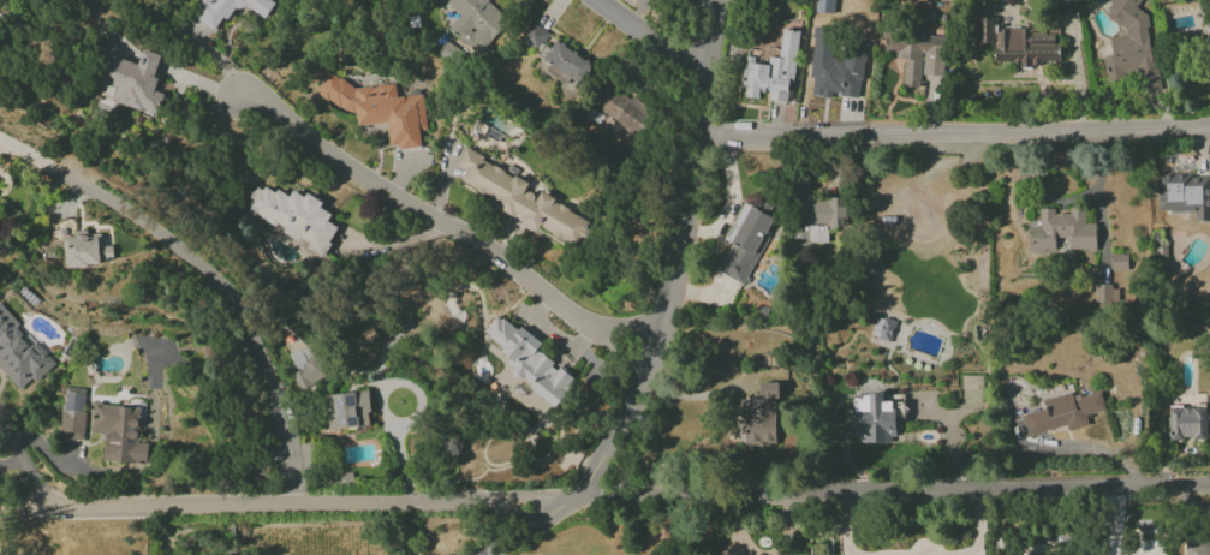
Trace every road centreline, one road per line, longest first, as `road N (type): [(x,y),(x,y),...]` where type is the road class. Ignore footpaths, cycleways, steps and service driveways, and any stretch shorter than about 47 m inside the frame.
road 1 (residential): [(1209,487),(0,509)]
road 2 (residential): [(717,0),(678,269),(661,333),(572,497),(491,554)]
road 3 (residential): [(1209,130),(695,130)]
road 4 (residential): [(293,505),(251,328),(191,263),(0,143)]
road 5 (residential): [(661,333),(601,334),(478,244),(239,94)]
road 6 (residential): [(704,77),(597,0)]

